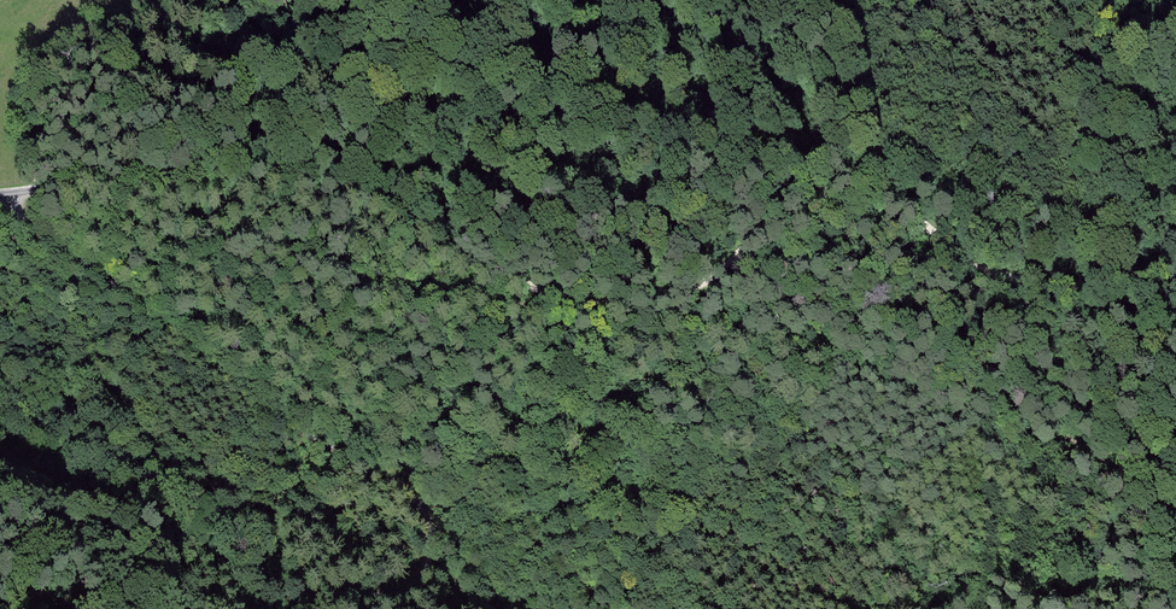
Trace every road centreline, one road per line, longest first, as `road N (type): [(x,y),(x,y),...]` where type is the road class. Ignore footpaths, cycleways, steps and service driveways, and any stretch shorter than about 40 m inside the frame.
road 1 (track): [(1175,276),(1051,287),(1001,275),(909,211),(869,193),(826,191),(799,200),(715,278),(666,295),(576,302),(460,252),(389,204),(342,188),(289,179),(228,186),(97,180)]
road 2 (track): [(97,180),(9,192),(10,208),(107,272),(285,418),(378,469),(428,523),(426,568),(390,591),(286,593),(162,536),(50,510),(0,477)]
road 3 (track): [(289,179),(643,0)]
road 4 (track): [(826,191),(858,168),(901,158),(1011,177),(1044,166),(1072,120),(1098,40)]

